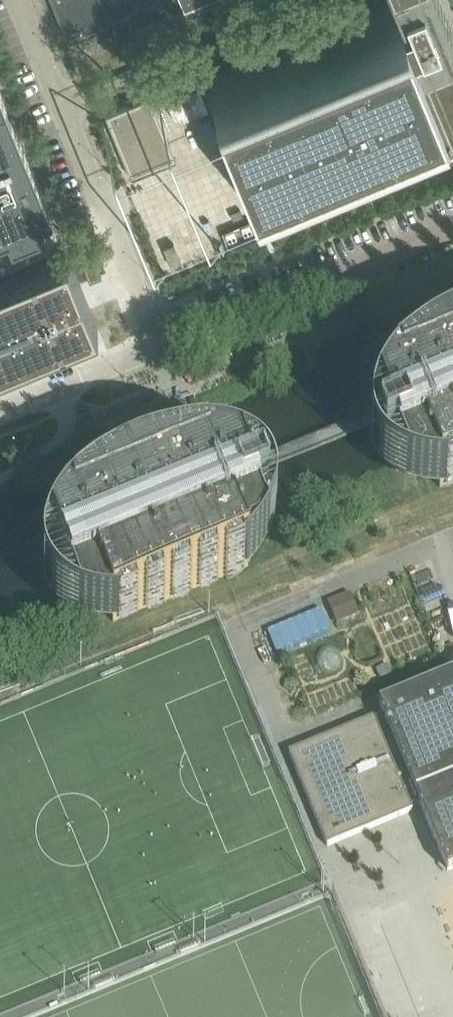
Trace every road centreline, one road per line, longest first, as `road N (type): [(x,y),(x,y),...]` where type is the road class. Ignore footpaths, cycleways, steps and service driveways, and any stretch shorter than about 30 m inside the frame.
road 1 (residential): [(159,348),(452,228)]
road 2 (residential): [(108,224),(15,0)]
road 3 (residential): [(0,411),(159,348)]
road 4 (residential): [(159,348),(108,224)]

